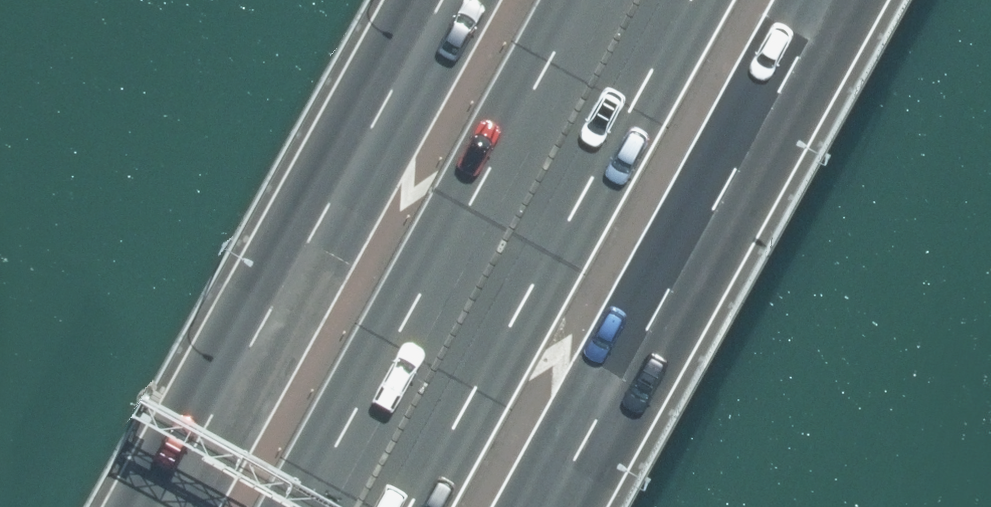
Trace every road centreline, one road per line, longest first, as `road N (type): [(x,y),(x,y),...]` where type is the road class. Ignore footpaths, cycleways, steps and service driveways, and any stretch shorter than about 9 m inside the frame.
road 1 (motorway): [(354,506),(635,0)]
road 2 (motorway): [(823,0),(542,506)]
road 3 (motorway): [(160,506),(441,0)]

